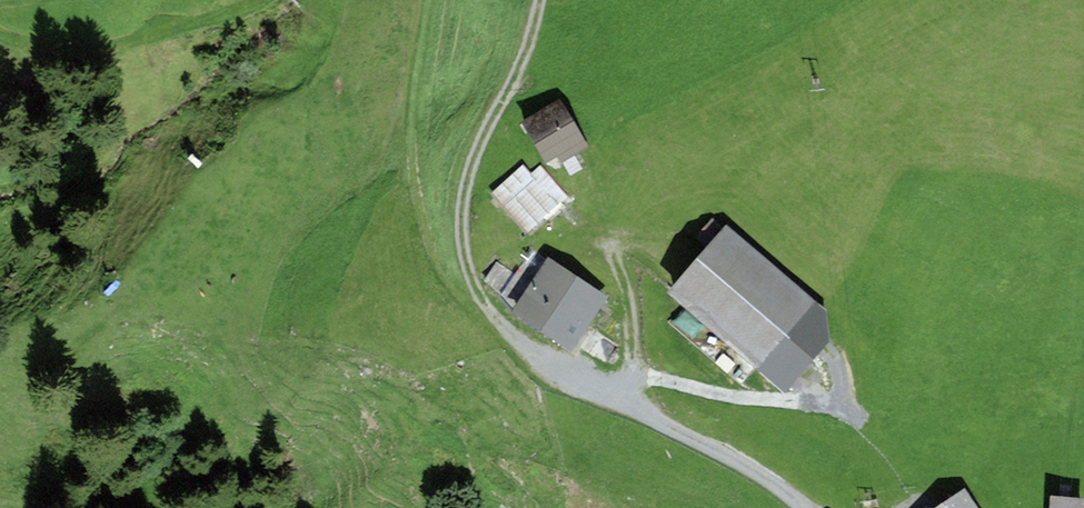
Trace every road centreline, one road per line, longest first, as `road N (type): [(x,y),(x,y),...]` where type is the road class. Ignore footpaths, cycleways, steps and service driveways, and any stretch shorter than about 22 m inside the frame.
road 1 (track): [(542,0),(467,179),(461,220),(472,278),(533,359),(754,472),(803,507)]
road 2 (track): [(634,410),(632,378),(825,405),(839,397),(841,383),(828,353)]
road 3 (track): [(632,378),(628,297),(611,242)]

